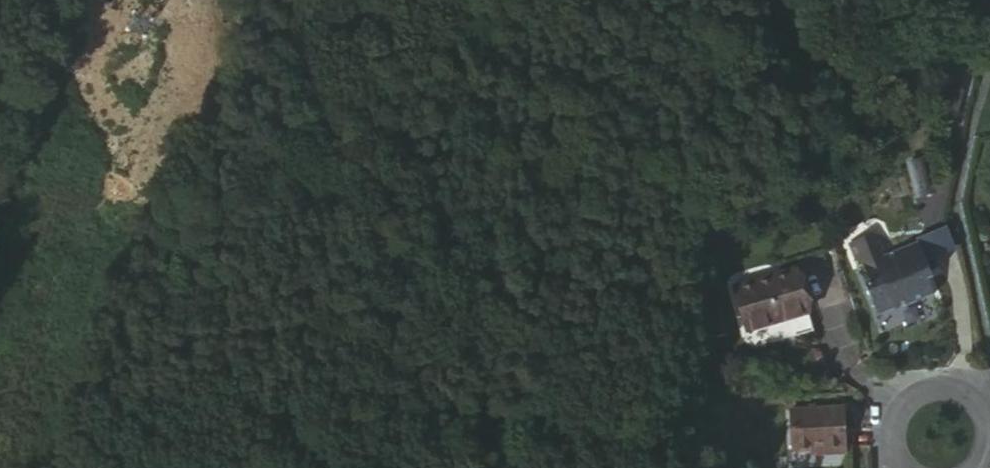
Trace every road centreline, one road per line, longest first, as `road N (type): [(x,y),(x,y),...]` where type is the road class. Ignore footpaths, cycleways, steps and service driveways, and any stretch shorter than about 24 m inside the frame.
road 1 (residential): [(968,467),(985,441),(981,405),(950,384),(908,386),(883,414),(888,460)]

